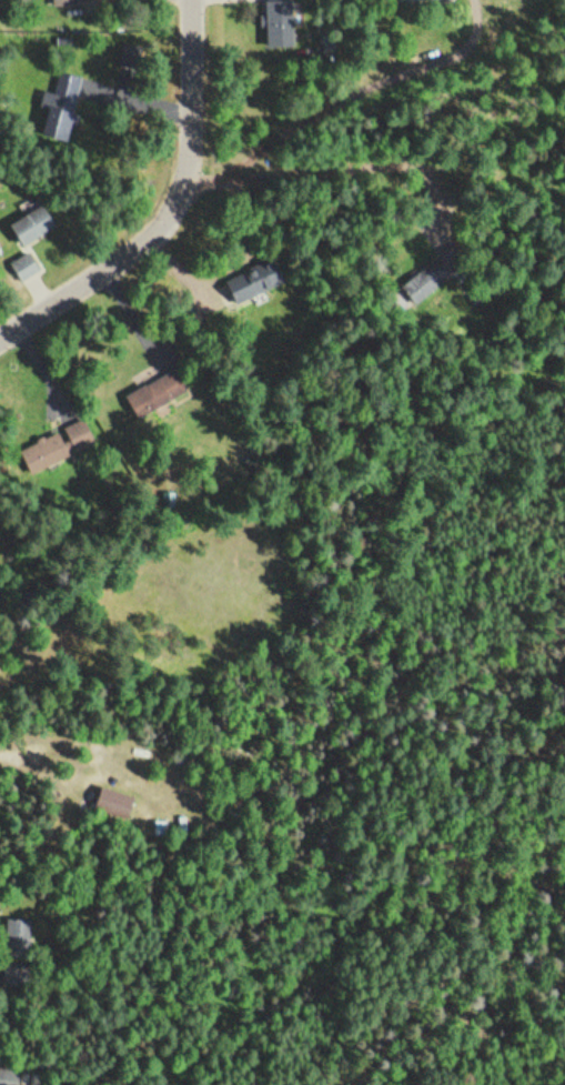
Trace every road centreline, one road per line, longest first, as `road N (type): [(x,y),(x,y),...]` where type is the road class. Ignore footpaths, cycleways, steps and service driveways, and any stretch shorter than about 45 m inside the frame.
road 1 (residential): [(0,344),(141,258),(175,198),(191,0)]
road 2 (residential): [(284,1084),(275,750)]

